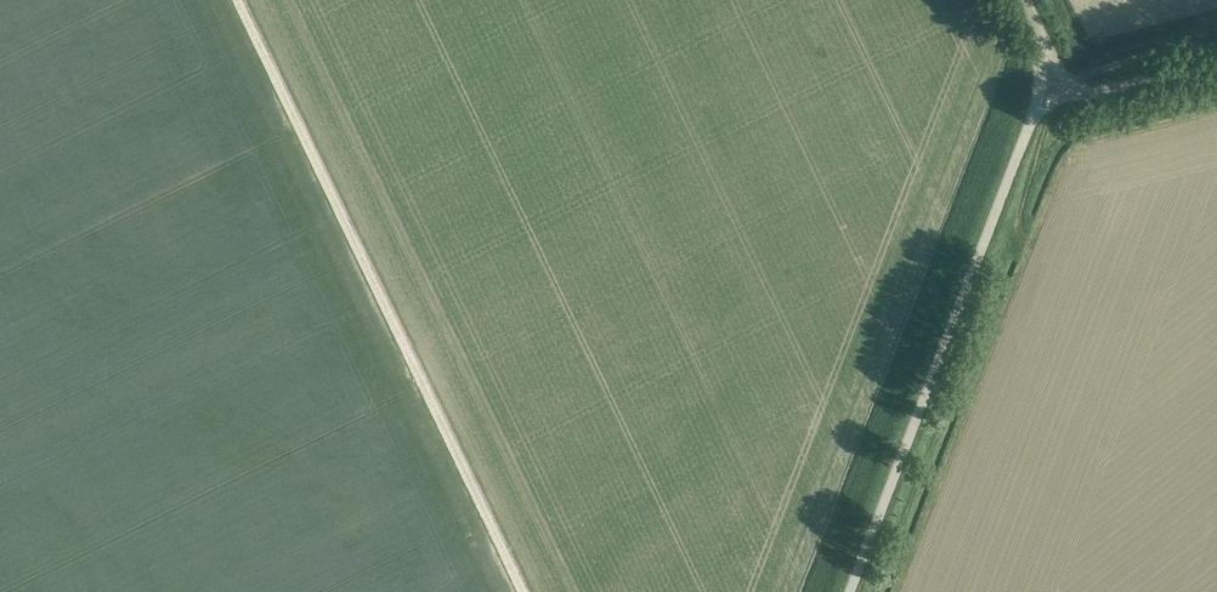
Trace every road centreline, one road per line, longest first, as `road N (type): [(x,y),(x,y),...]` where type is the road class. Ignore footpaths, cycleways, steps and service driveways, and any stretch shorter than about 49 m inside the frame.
road 1 (unclassified): [(849,591),(1038,91)]
road 2 (unclassified): [(1038,91),(1093,92),(1216,61)]

